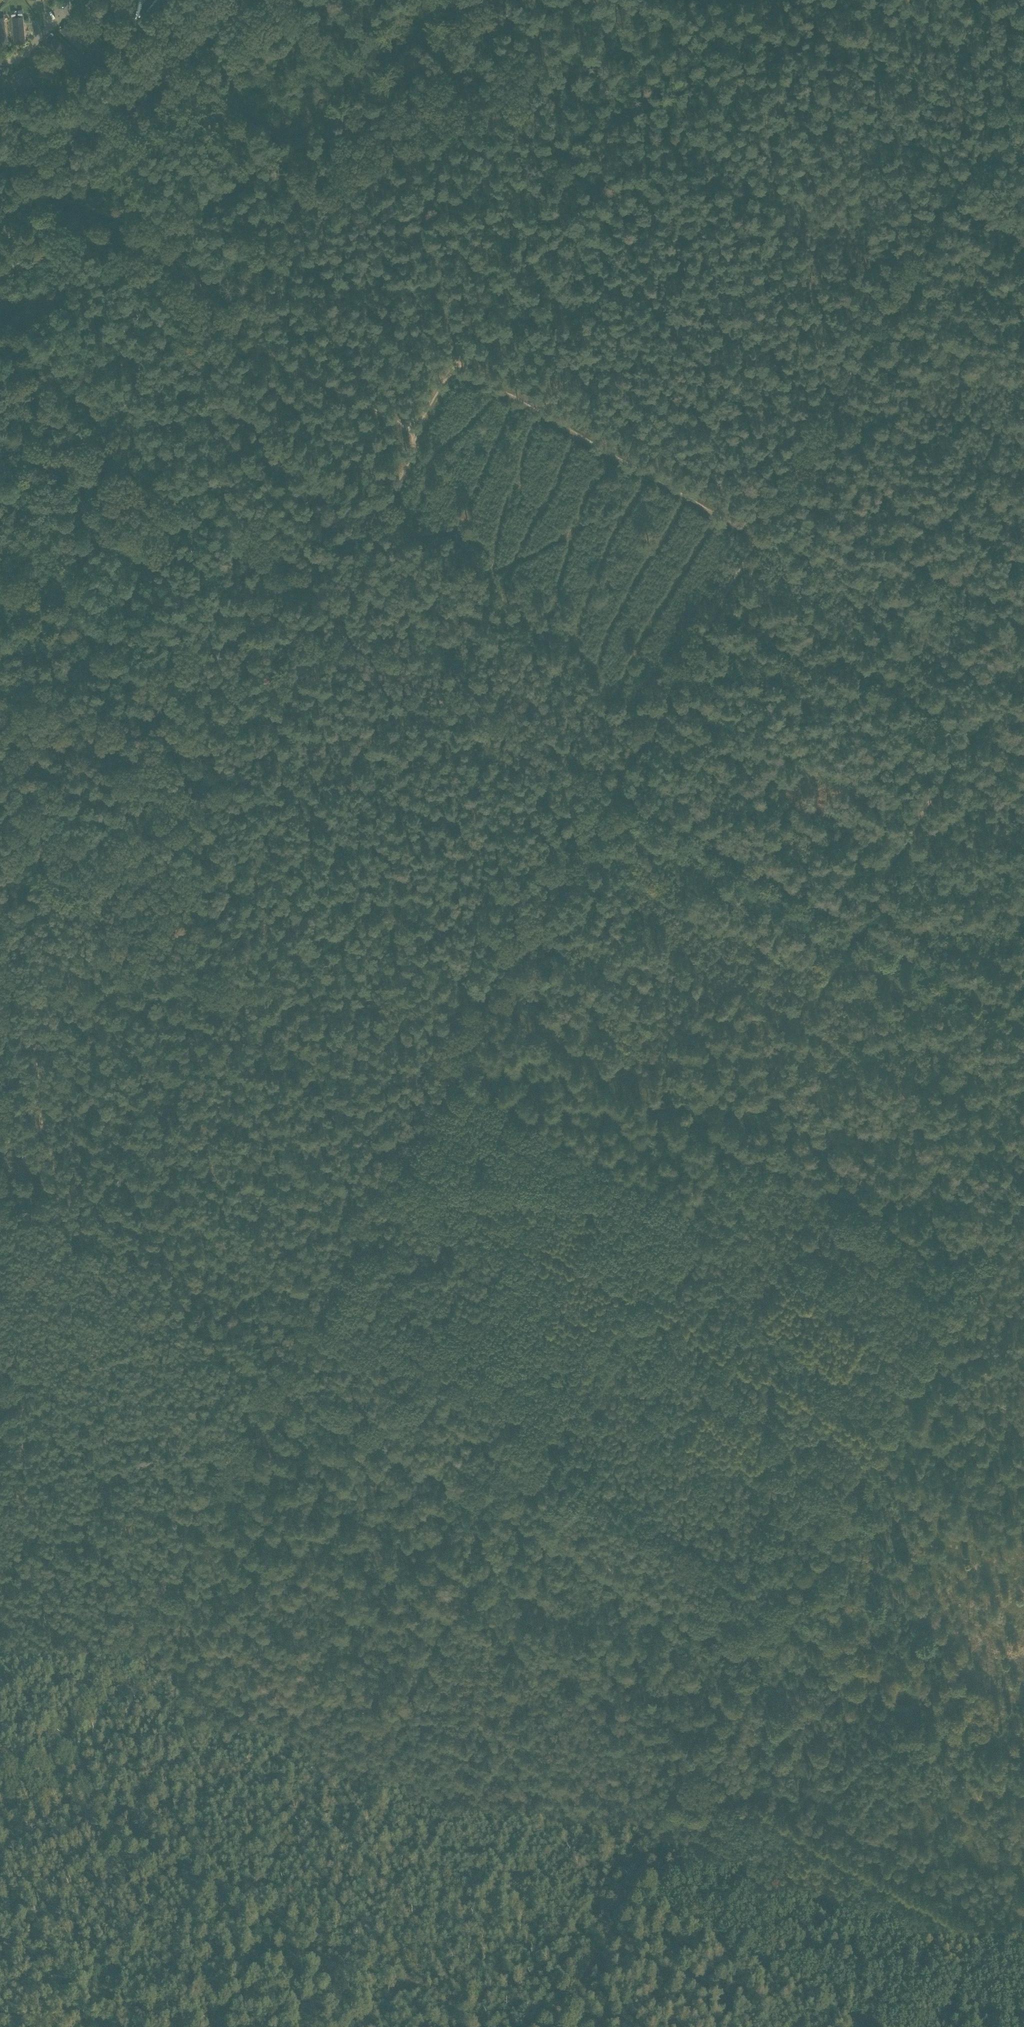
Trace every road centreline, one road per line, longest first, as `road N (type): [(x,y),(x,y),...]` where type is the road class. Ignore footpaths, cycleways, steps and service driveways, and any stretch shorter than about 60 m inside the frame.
road 1 (track): [(0,1944),(13,1927),(17,1899),(63,1870),(92,1827),(144,1789),(155,1756),(196,1725),(338,1688),(403,1706),(965,739),(987,735),(1023,659)]
road 2 (track): [(288,1368),(613,794)]
road 3 (track): [(0,1861),(281,1379)]
road 4 (track): [(281,1379),(763,1658)]
road 5 (track): [(758,540),(1023,77)]
road 6 (track): [(1023,1201),(763,1658)]
road 7 (track): [(1023,1024),(613,794)]
road 8 (track): [(702,1767),(1023,1945)]
road 9 (track): [(702,1767),(553,2026)]
road 10 (track): [(613,794),(758,540)]
road 11 (unclassified): [(0,159),(83,126),(241,0)]
road 12 (track): [(1023,1754),(787,1616)]
road 13 (track): [(788,490),(1023,616)]
road 14 (track): [(416,430),(261,349)]
road 15 (track): [(261,349),(148,227)]
road 16 (track): [(36,151),(51,187),(148,227)]
road 17 (track): [(763,1658),(702,1767)]

